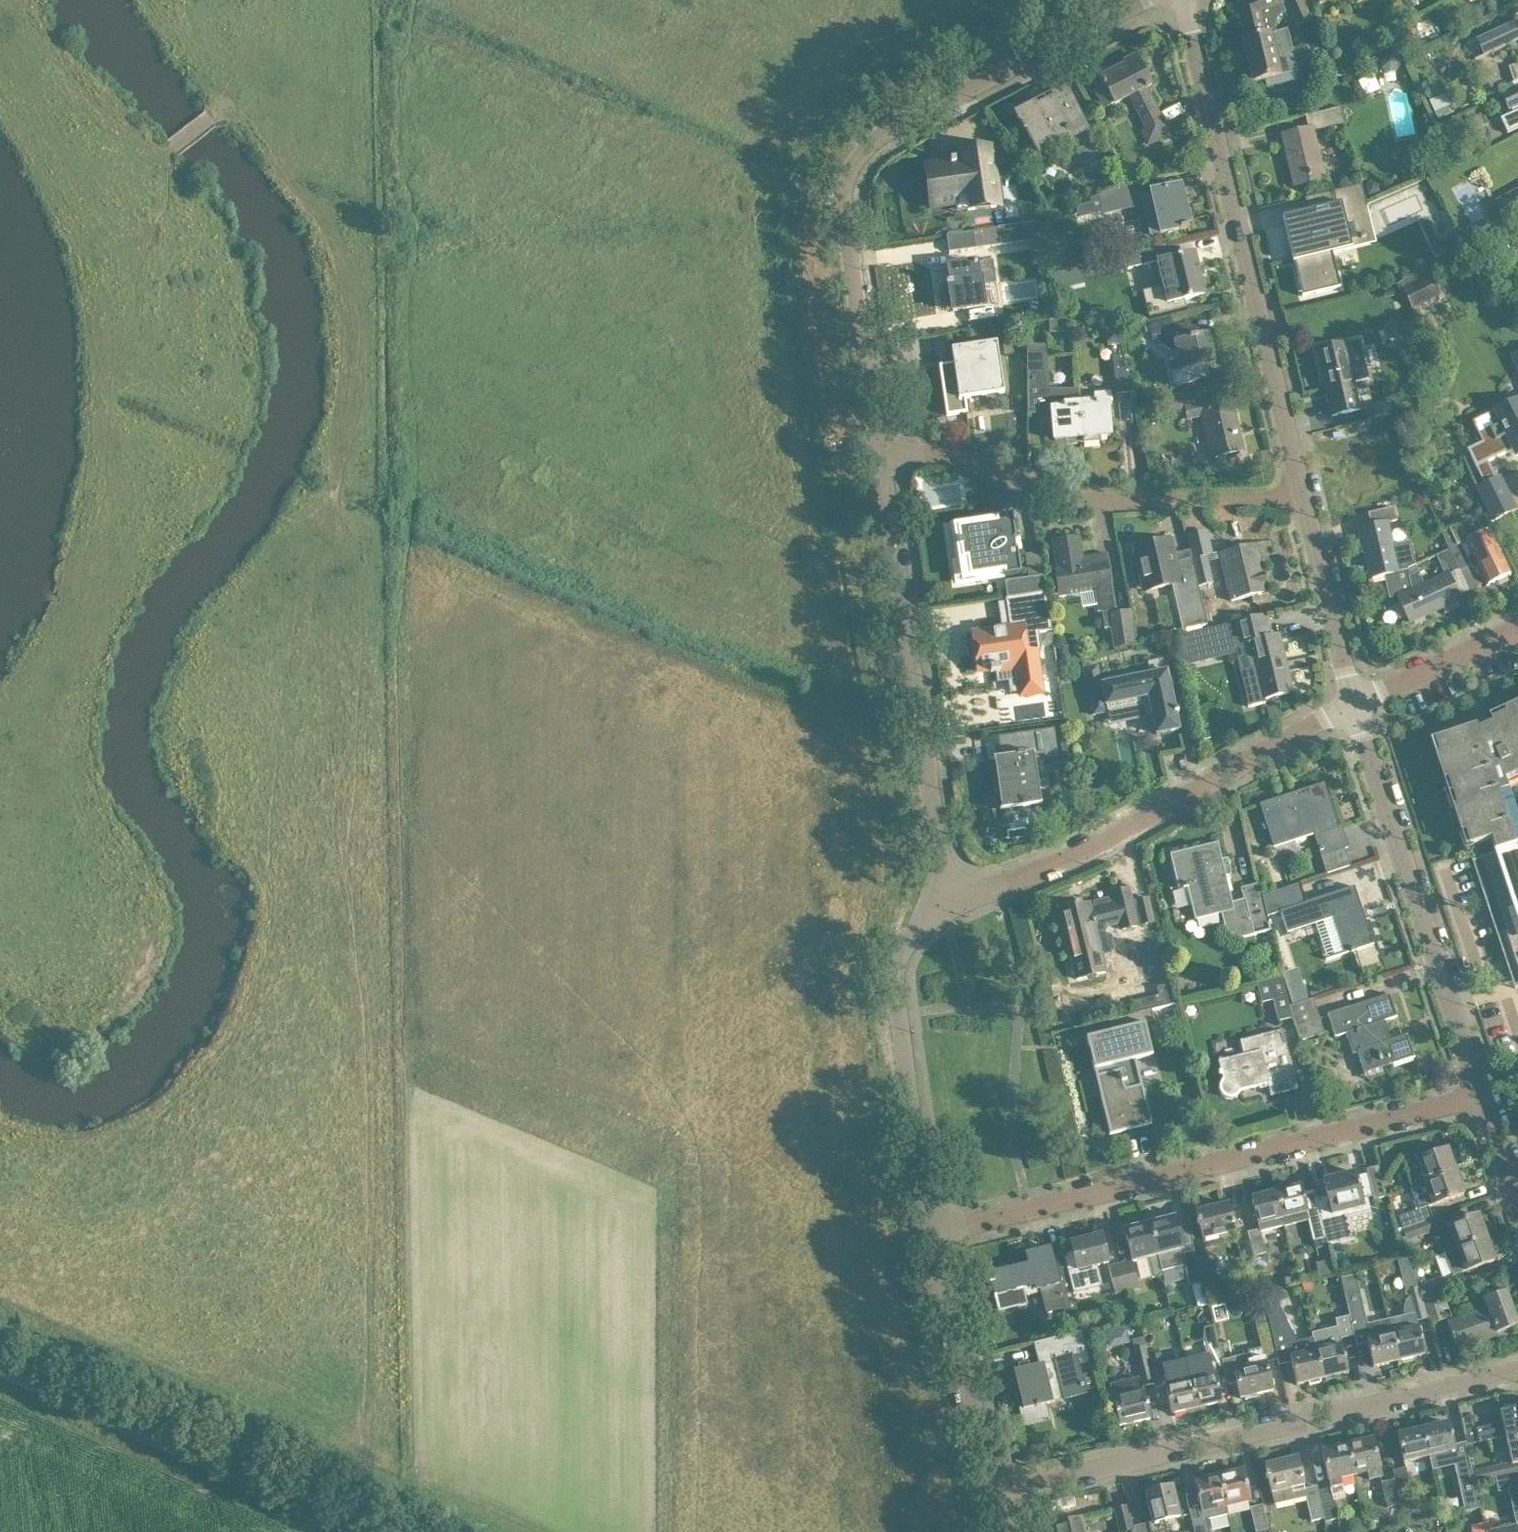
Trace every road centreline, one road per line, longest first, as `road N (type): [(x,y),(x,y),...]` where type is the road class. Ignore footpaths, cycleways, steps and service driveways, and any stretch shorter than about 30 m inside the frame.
road 1 (unclassified): [(907,449),(864,190),(881,133),(1141,0)]
road 2 (residential): [(945,1232),(1480,1105)]
road 3 (residential): [(1517,1368),(1009,1495)]
road 4 (residential): [(1314,497),(1197,0)]
road 5 (unclassified): [(954,902),(957,765),(907,449)]
road 6 (unclassified): [(954,902),(1108,848),(1358,707)]
road 7 (residential): [(1480,1105),(1358,707)]
road 8 (unclassified): [(1314,497),(1197,500),(1042,477),(945,449),(907,449)]
road 9 (unclassified): [(945,1232),(904,1031),(904,968),(927,923),(954,902)]
road 10 (unclassified): [(1009,1495),(945,1232)]
road 11 (residential): [(1358,707),(1314,497)]
road 12 (unclassified): [(1358,707),(1517,630)]

